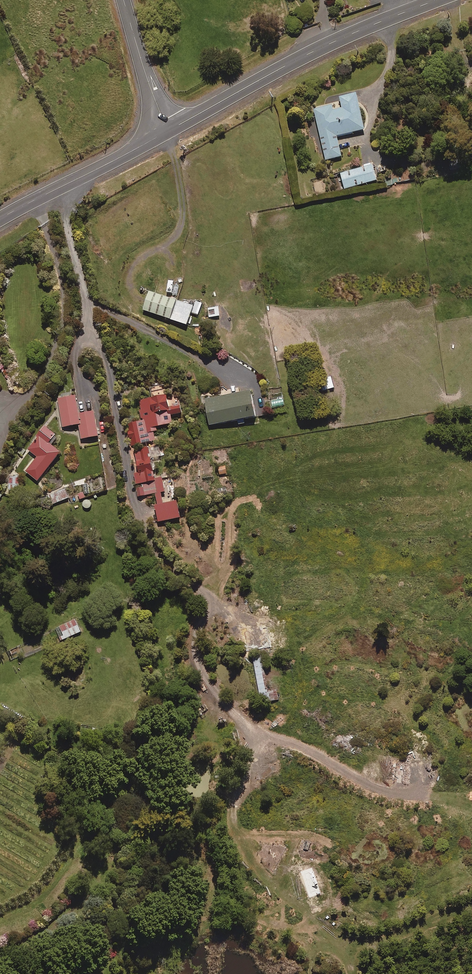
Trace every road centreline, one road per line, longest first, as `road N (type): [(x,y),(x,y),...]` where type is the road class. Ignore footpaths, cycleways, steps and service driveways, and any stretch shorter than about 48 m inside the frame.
road 1 (tertiary): [(169,131),(338,40),(437,0)]
road 2 (tertiary): [(0,219),(169,131)]
road 3 (residential): [(124,0),(169,131)]

